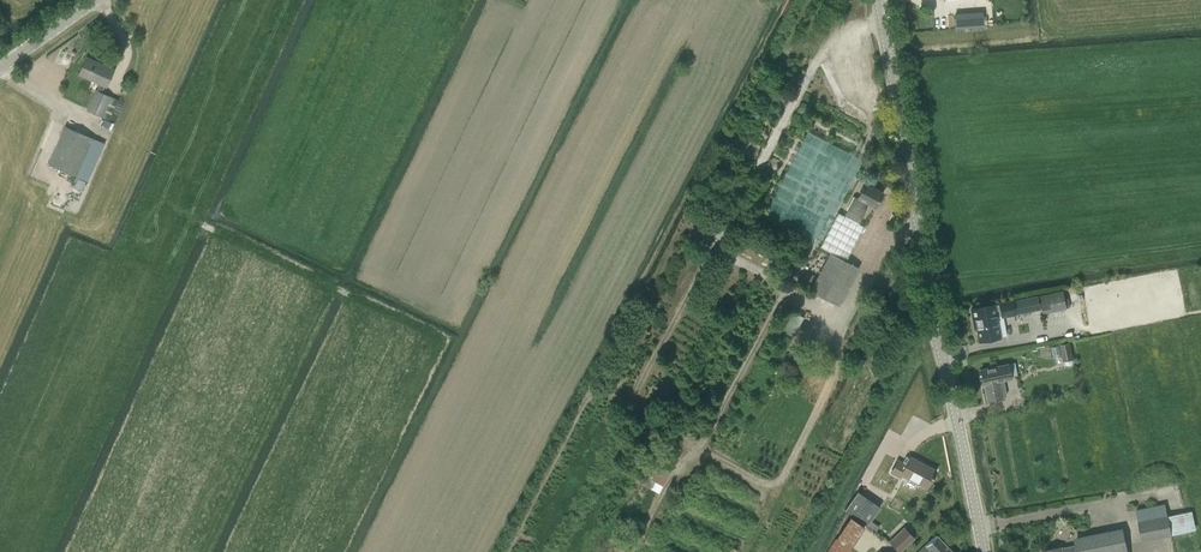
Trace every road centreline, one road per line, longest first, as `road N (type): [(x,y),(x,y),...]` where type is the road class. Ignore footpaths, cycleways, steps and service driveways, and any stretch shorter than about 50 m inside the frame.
road 1 (tertiary): [(984,551),(879,0)]

